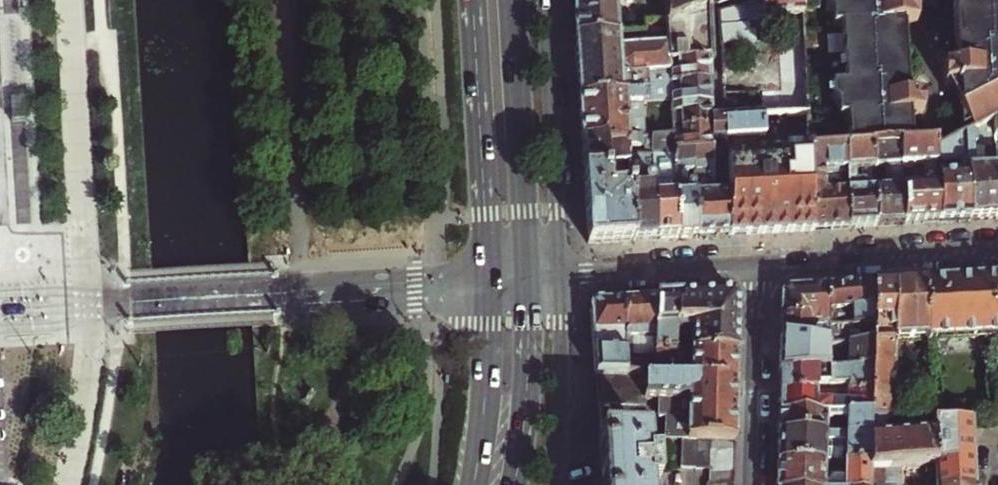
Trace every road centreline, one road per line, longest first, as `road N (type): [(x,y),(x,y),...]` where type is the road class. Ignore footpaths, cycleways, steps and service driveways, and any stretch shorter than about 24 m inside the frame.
road 1 (primary): [(470,0),(489,282)]
road 2 (primary): [(530,279),(513,0)]
road 3 (tertiary): [(560,277),(545,0)]
road 4 (residential): [(997,248),(758,263)]
road 5 (residential): [(758,263),(752,484)]
road 6 (residential): [(553,484),(560,277)]
road 7 (primary): [(515,484),(530,279)]
road 8 (primary): [(489,282),(474,484)]
road 9 (residential): [(758,263),(560,277)]

